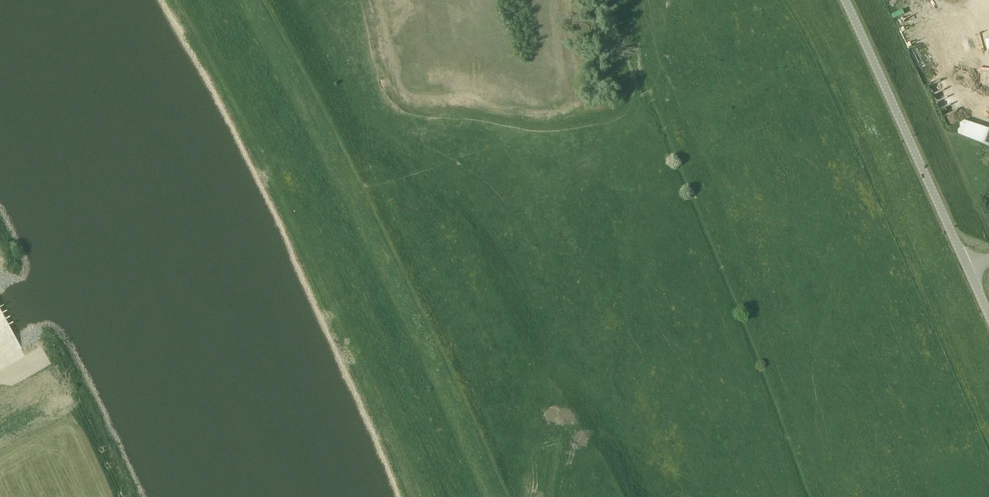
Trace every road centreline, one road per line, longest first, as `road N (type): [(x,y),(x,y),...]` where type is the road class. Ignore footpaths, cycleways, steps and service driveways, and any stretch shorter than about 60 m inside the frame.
road 1 (unclassified): [(967,267),(846,0)]

